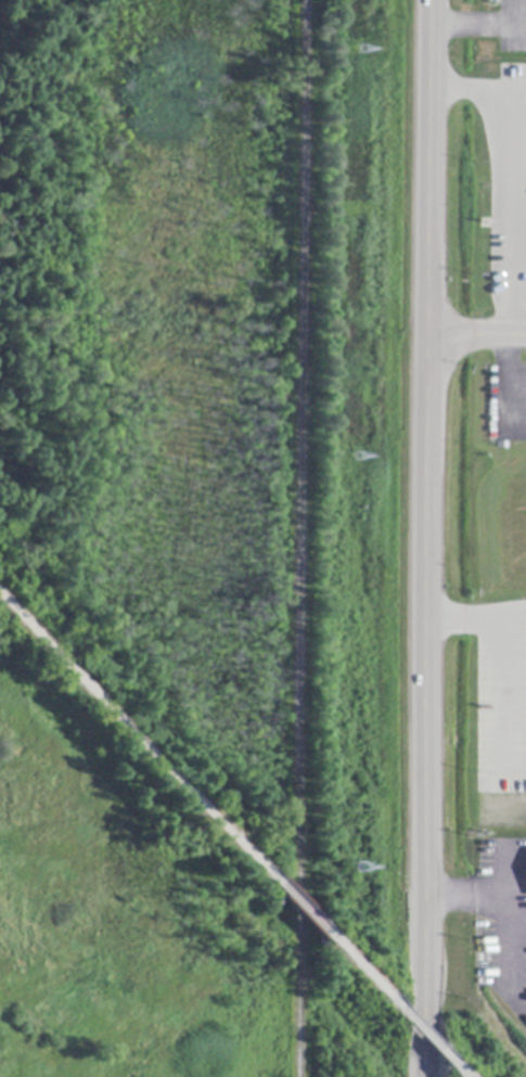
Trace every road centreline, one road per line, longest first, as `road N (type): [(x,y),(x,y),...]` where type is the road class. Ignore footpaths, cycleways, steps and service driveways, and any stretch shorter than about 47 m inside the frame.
road 1 (tertiary): [(426,1076),(433,0)]

